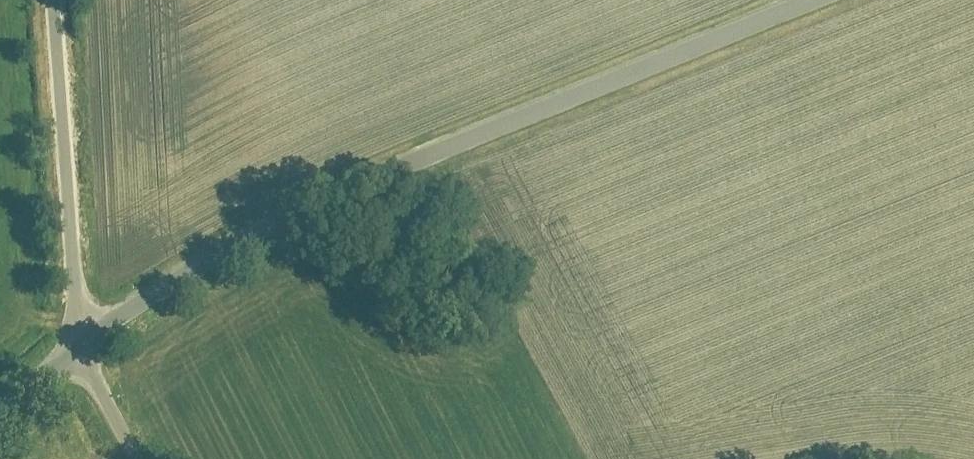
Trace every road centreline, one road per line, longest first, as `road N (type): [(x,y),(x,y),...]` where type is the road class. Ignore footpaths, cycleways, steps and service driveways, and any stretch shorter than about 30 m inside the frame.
road 1 (residential): [(85,349),(170,283),(350,188),(813,0)]
road 2 (residential): [(85,349),(51,0)]
road 3 (residential): [(85,349),(139,458)]

